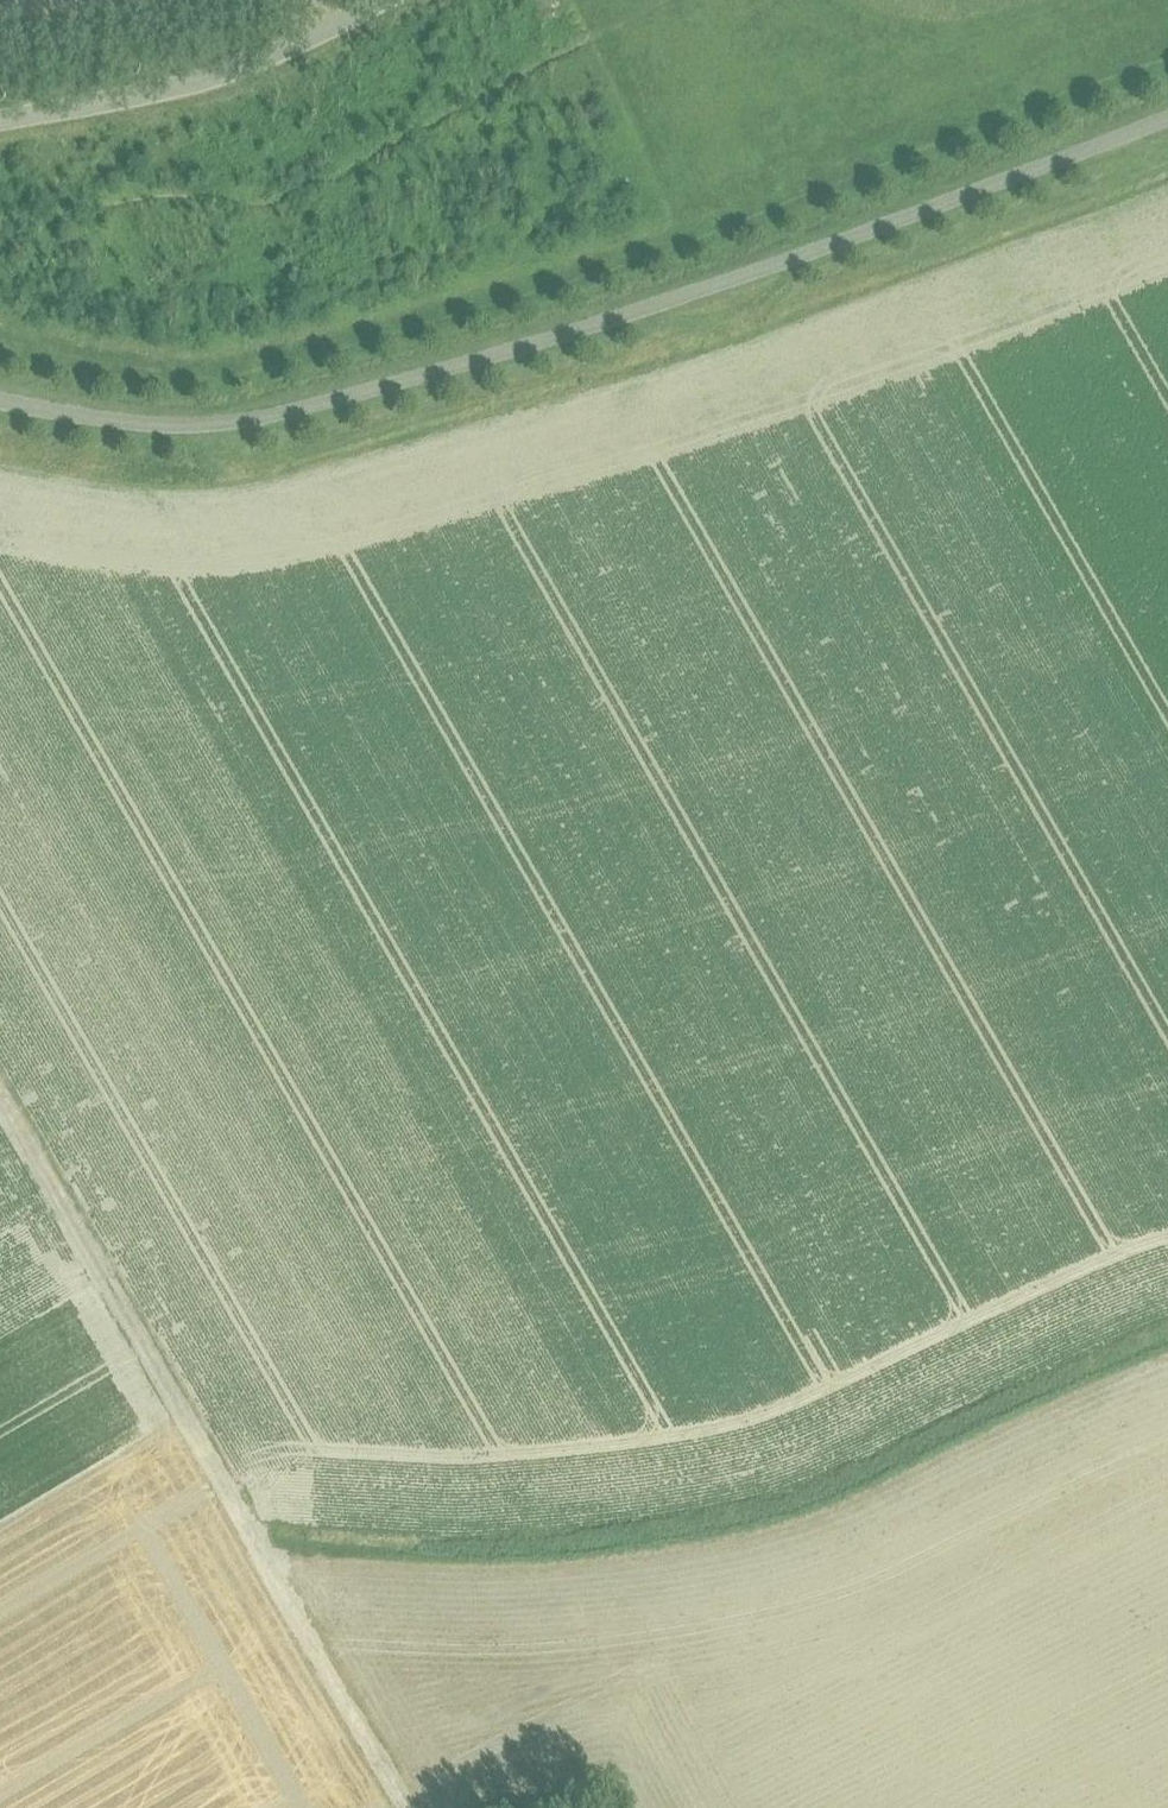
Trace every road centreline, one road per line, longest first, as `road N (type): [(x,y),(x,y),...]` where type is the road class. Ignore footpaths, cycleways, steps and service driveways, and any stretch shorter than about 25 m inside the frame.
road 1 (unclassified): [(0,400),(151,427),(262,419),(742,275),(1167,118)]
road 2 (track): [(406,1807),(0,1098)]
road 3 (unclassified): [(0,118),(210,76),(382,0)]

